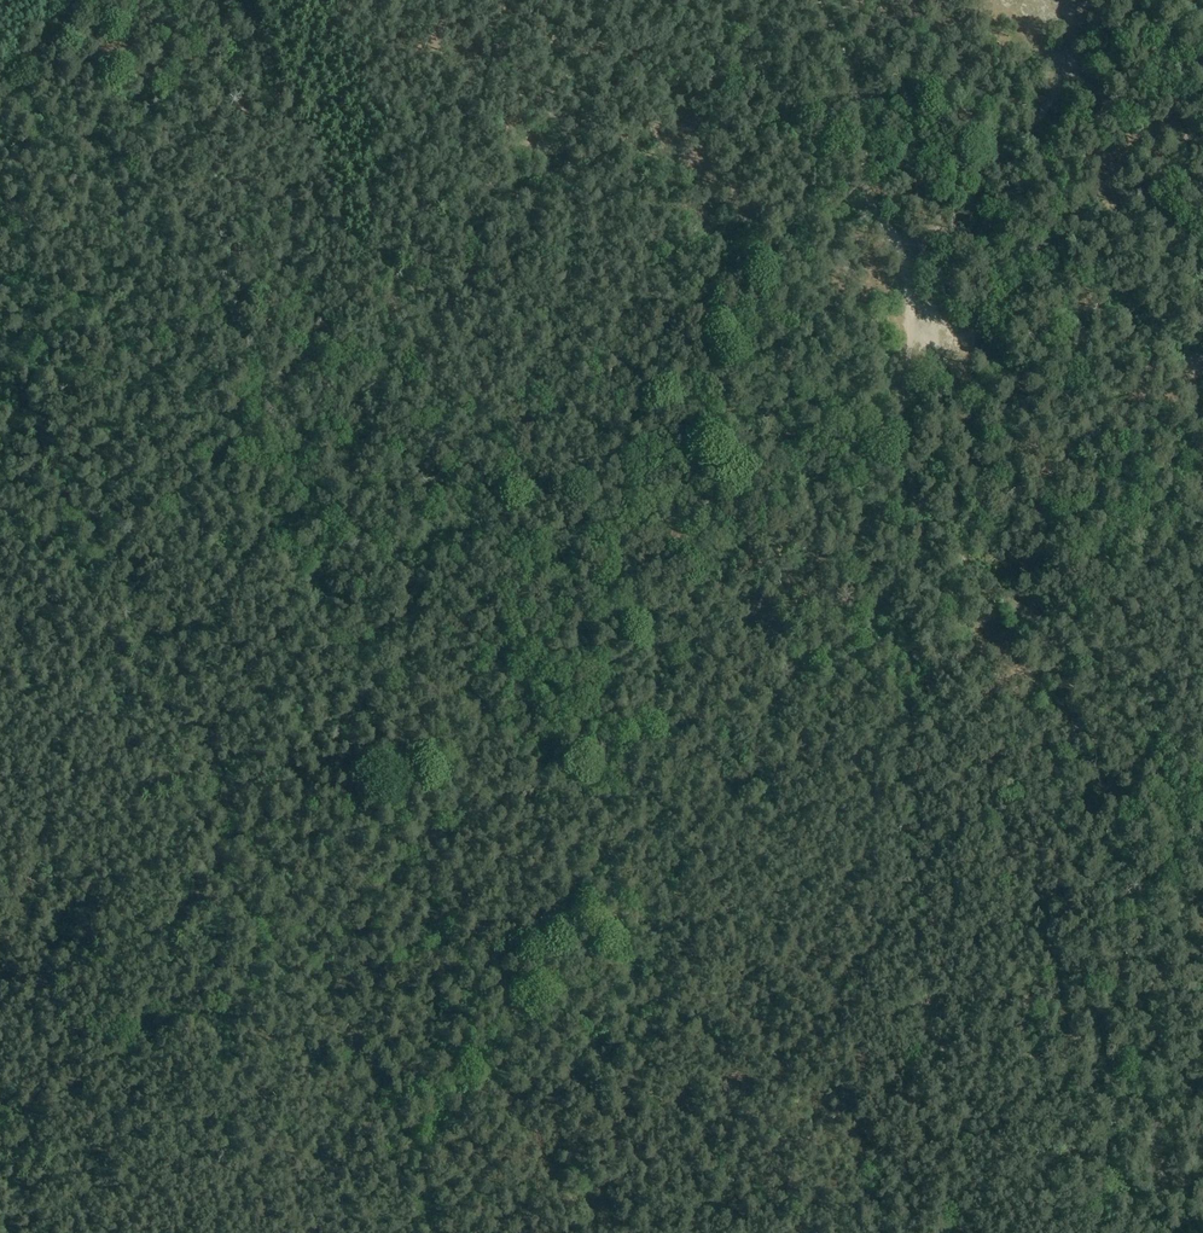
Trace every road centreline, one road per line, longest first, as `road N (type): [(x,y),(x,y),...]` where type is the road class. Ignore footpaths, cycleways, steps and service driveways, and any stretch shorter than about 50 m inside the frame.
road 1 (track): [(948,1232),(944,1093),(951,1067),(924,933),(943,809),(897,610),(915,515),(898,422),(914,254),(874,196),(861,84),(825,0)]
road 2 (track): [(591,878),(670,952),(674,993),(720,1056),(735,1117),(788,1147),(806,1143),(903,1075),(1018,1066),(1081,1043),(1202,949)]
road 3 (track): [(0,93),(78,0)]

